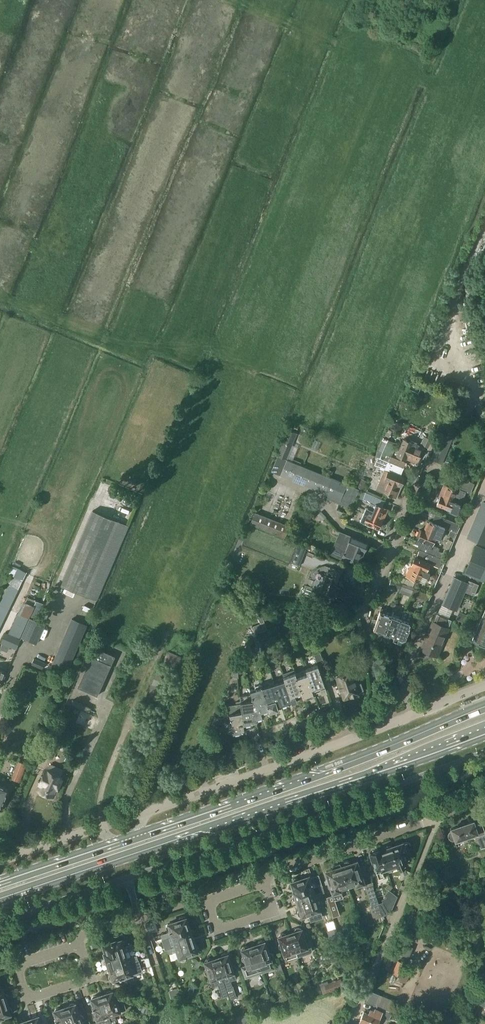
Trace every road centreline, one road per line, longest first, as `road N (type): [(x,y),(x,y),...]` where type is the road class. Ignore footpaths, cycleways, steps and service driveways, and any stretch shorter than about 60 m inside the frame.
road 1 (primary): [(0,898),(484,729)]
road 2 (primary): [(484,707),(140,835)]
road 3 (unclassified): [(390,723),(144,812),(140,835)]
road 4 (residential): [(390,723),(364,620),(419,478)]
road 5 (residential): [(353,1023),(438,817)]
road 6 (residential): [(261,883),(273,871),(438,817)]
road 7 (residential): [(78,943),(84,933),(208,900)]
road 8 (residential): [(78,943),(87,979),(30,997),(17,965)]
road 9 (unclassified): [(116,843),(97,828),(0,860)]
road 10 (primary): [(116,843),(0,882)]

